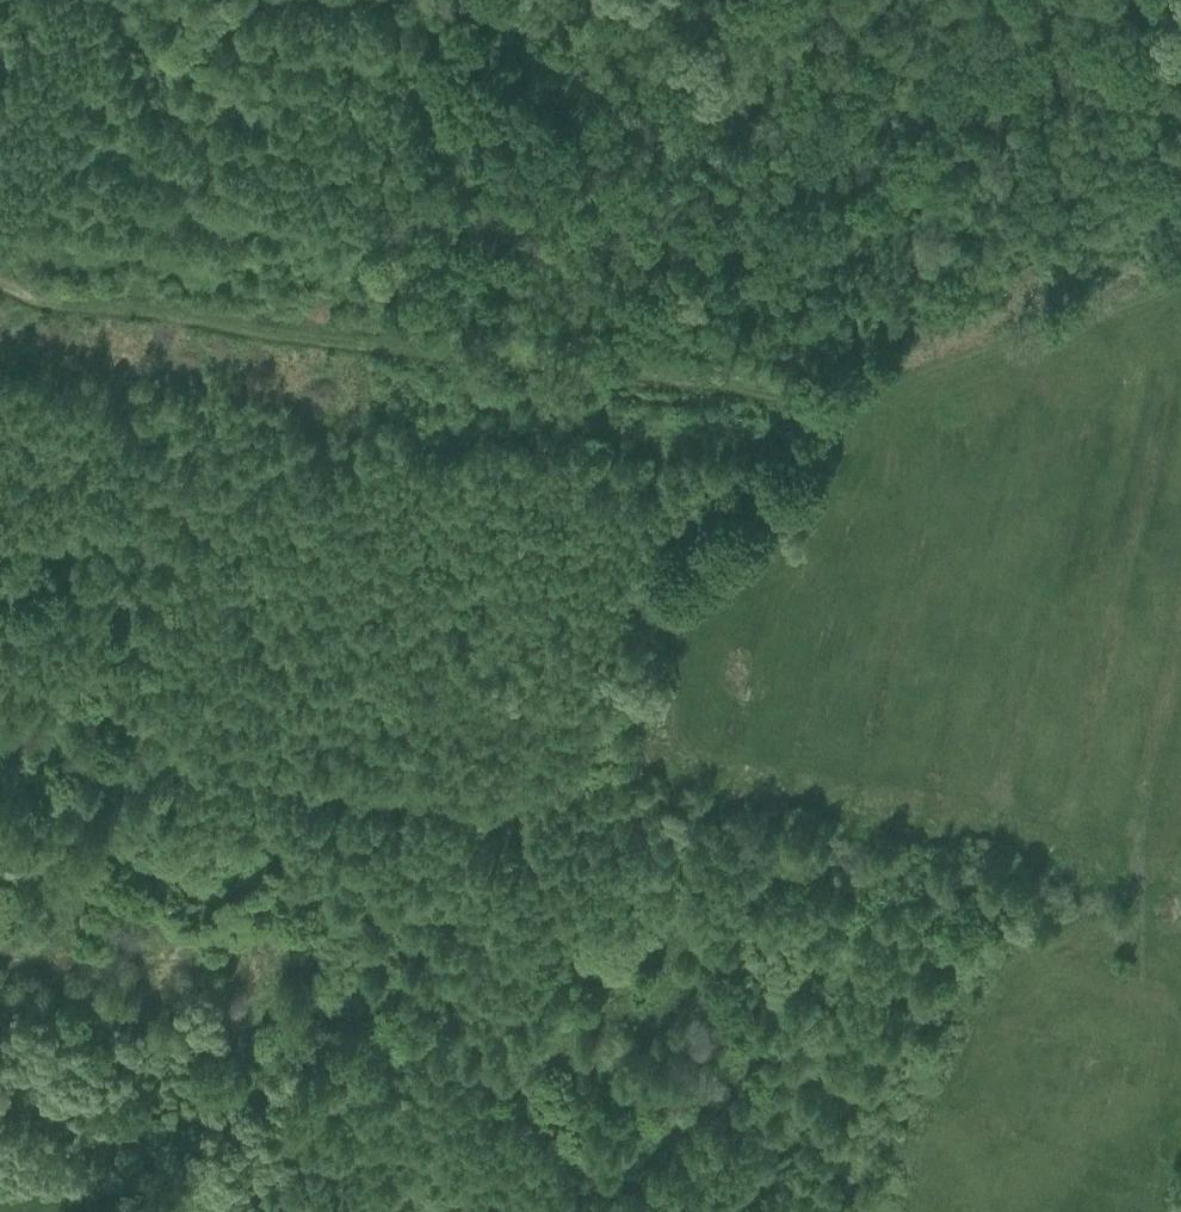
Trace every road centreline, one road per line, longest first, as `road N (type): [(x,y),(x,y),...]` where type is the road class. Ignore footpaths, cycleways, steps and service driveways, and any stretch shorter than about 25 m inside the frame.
road 1 (track): [(1180,284),(840,401),(350,349),(19,301),(0,289)]

